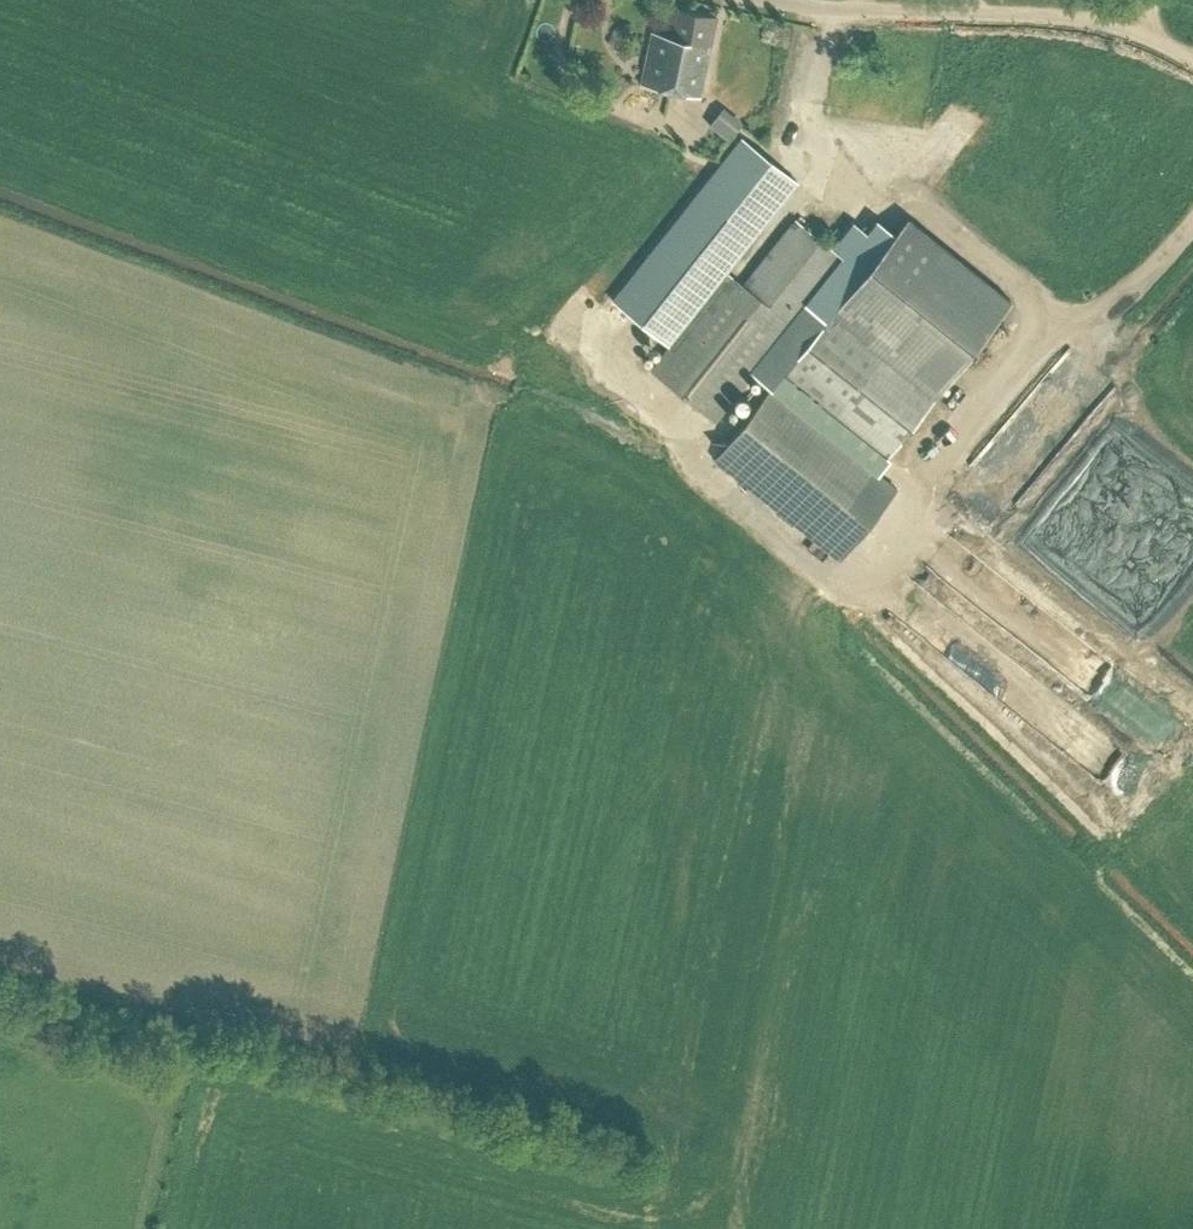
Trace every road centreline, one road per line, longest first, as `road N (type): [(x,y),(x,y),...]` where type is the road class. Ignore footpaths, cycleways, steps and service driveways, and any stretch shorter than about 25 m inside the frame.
road 1 (unclassified): [(1192,57),(1124,21),(777,0)]

